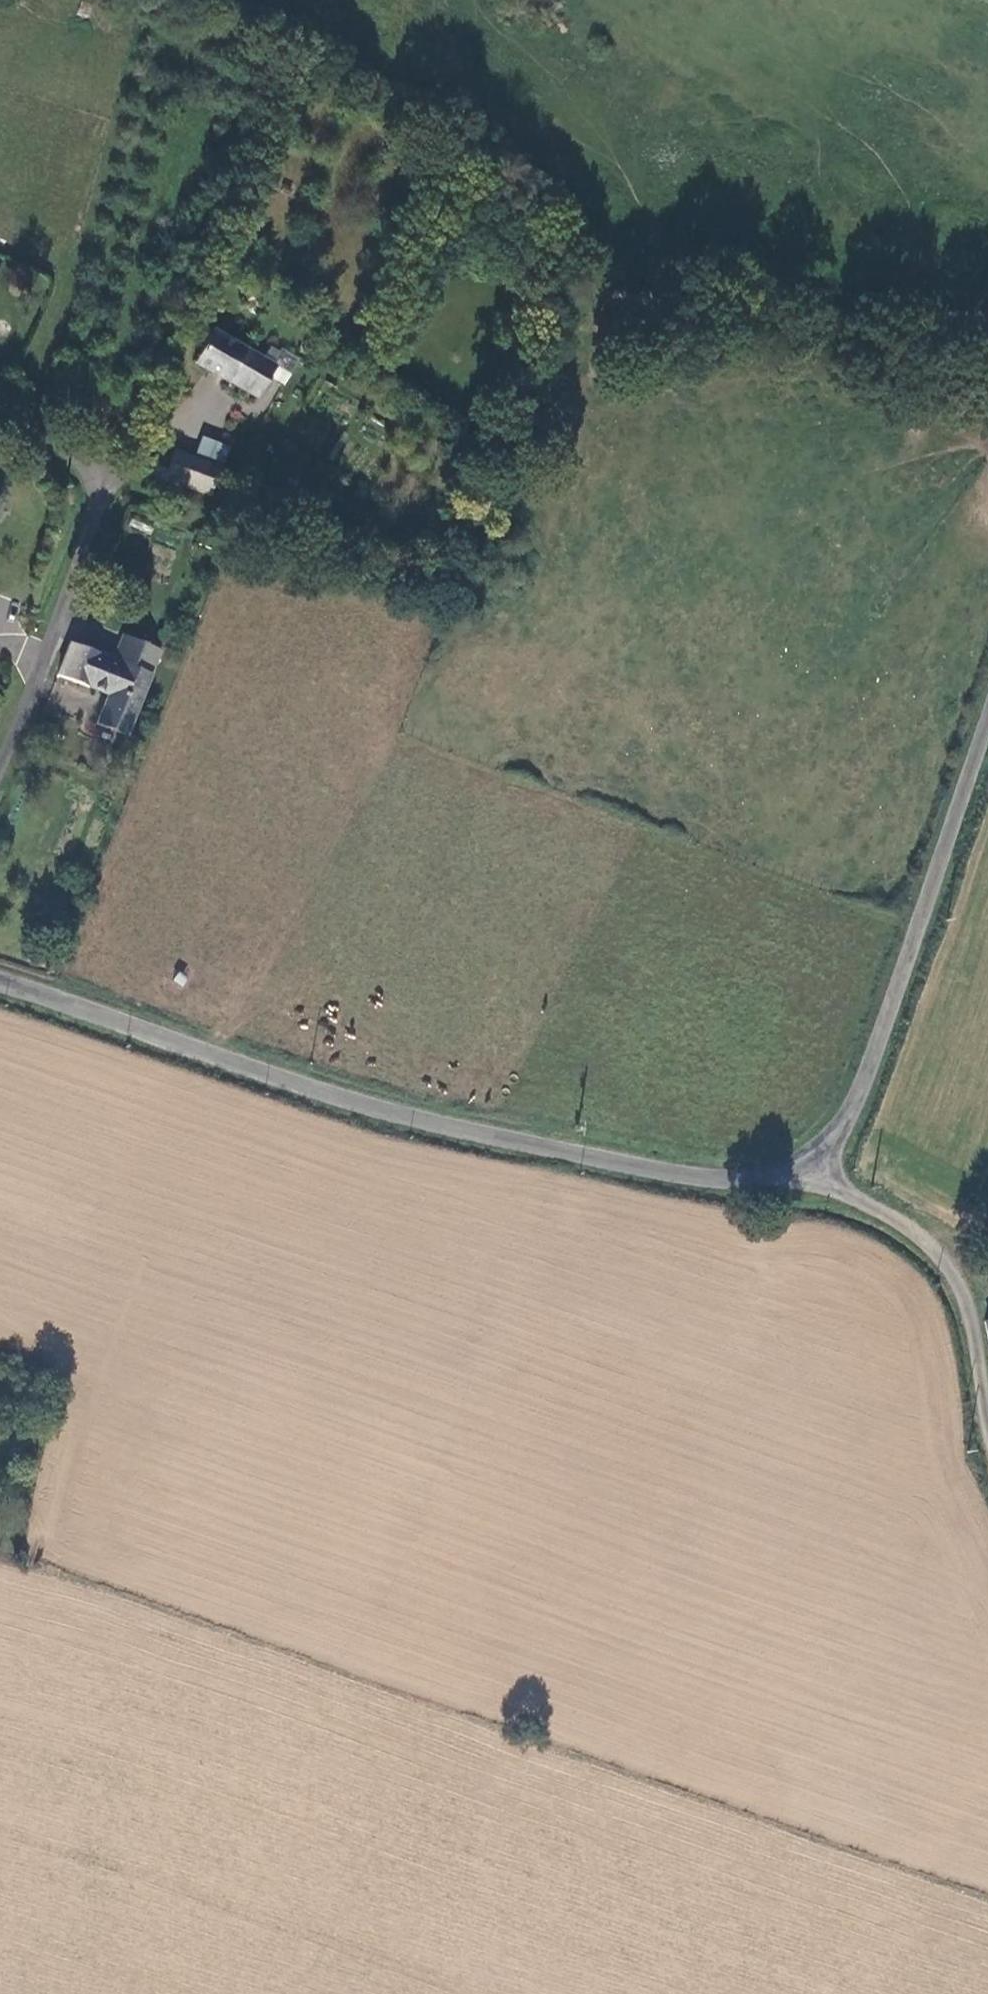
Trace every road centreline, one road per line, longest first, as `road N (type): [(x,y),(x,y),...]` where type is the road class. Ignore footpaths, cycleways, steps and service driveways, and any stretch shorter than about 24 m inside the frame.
road 1 (unclassified): [(806,1169),(748,1182),(678,1176),(434,1125),(0,984)]
road 2 (unclassified): [(987,715),(861,1091),(830,1146),(806,1169)]
road 3 (unclassified): [(0,766),(95,506),(90,478),(70,453),(0,402)]
road 4 (unclassified): [(806,1169),(894,1220),(953,1274),(968,1304),(987,1428)]

